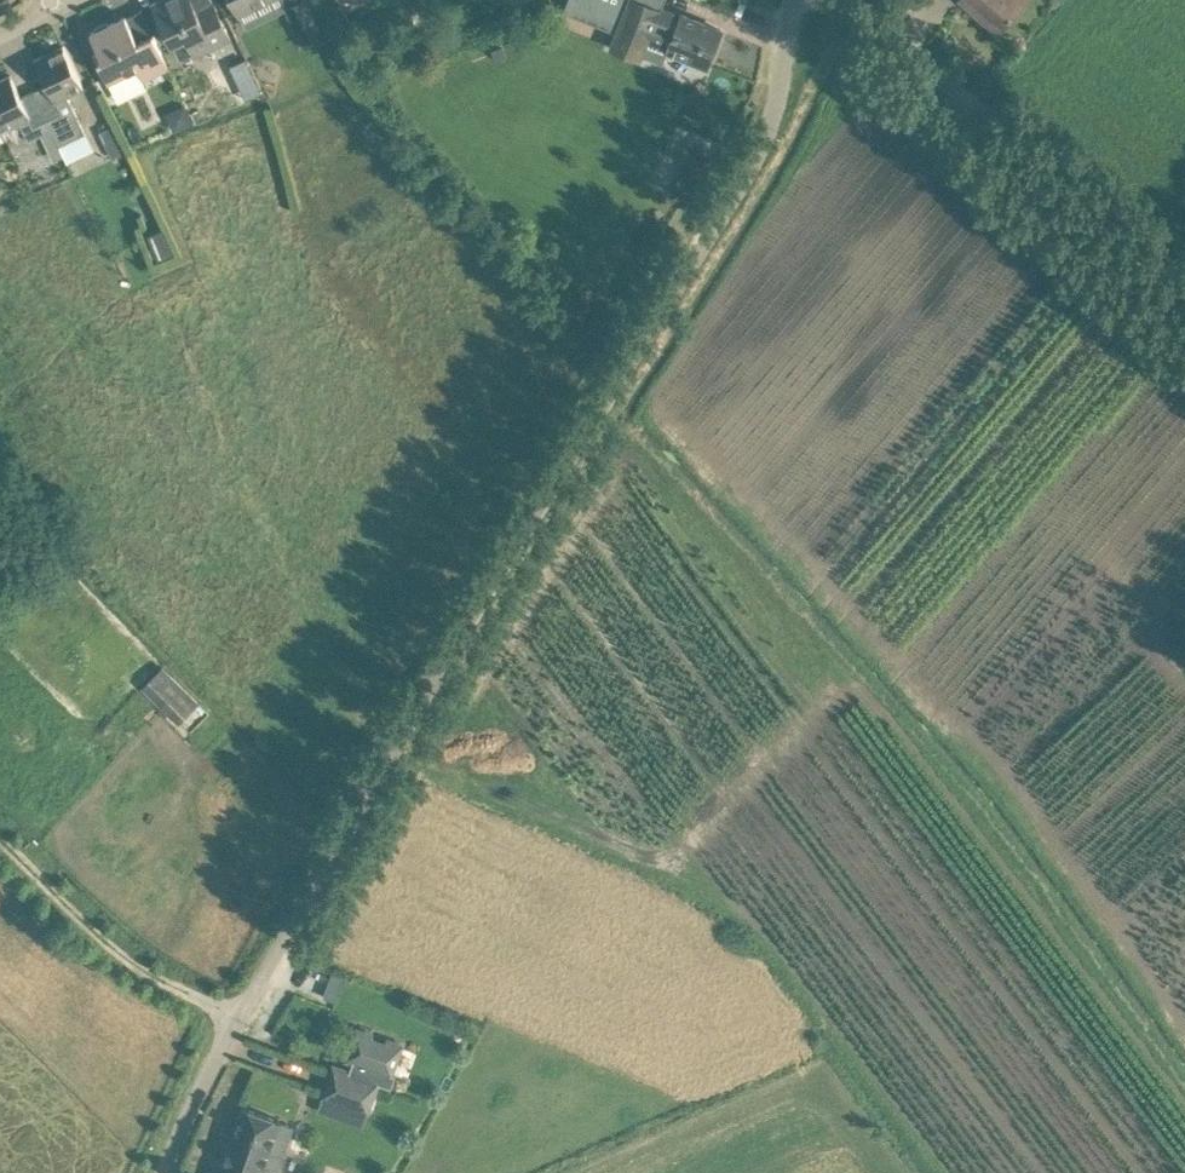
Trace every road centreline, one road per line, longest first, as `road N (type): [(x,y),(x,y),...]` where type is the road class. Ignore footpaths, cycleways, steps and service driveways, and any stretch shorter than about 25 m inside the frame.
road 1 (unclassified): [(162,1172),(183,1119),(447,653),(740,177),(778,98),(793,0)]
road 2 (unclassified): [(1184,294),(869,14),(842,0)]
road 3 (track): [(239,1019),(144,968),(0,837)]

